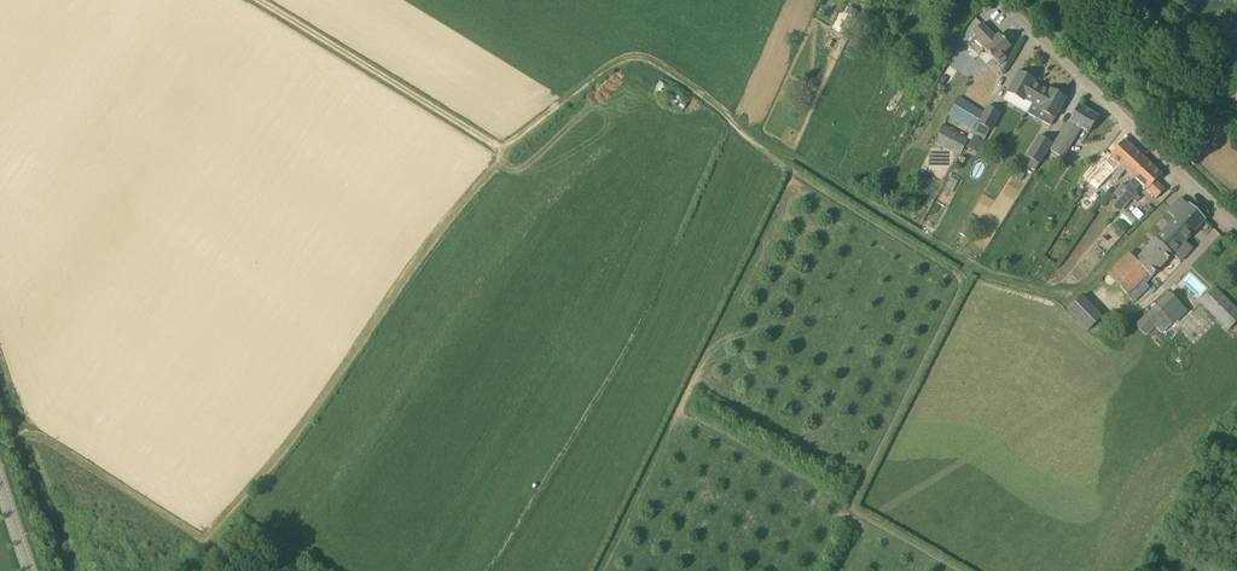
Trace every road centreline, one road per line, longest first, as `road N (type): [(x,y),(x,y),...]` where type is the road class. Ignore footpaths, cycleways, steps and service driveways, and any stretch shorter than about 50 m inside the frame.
road 1 (track): [(1127,249),(1089,288),(1048,298),(1010,287),(750,134),(659,64),(624,60),(507,144),(273,464),(208,531)]
road 2 (unclassified): [(1236,223),(999,0)]
road 3 (track): [(503,150),(256,0)]
road 4 (tertiary): [(1116,0),(1236,97)]

